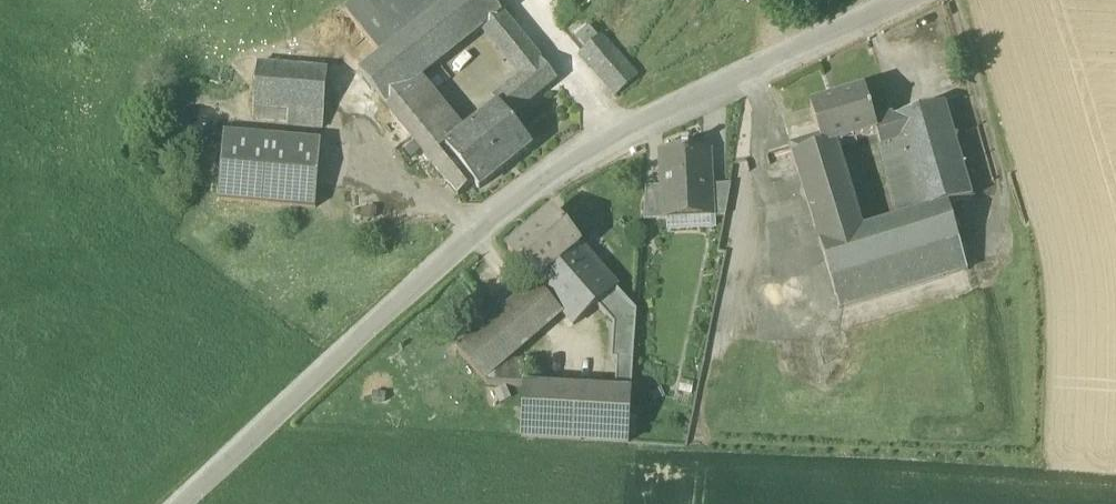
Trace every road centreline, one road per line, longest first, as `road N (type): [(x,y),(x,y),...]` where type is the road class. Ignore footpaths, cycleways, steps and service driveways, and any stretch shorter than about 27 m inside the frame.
road 1 (residential): [(912,0),(602,142),(517,200),(189,503)]

